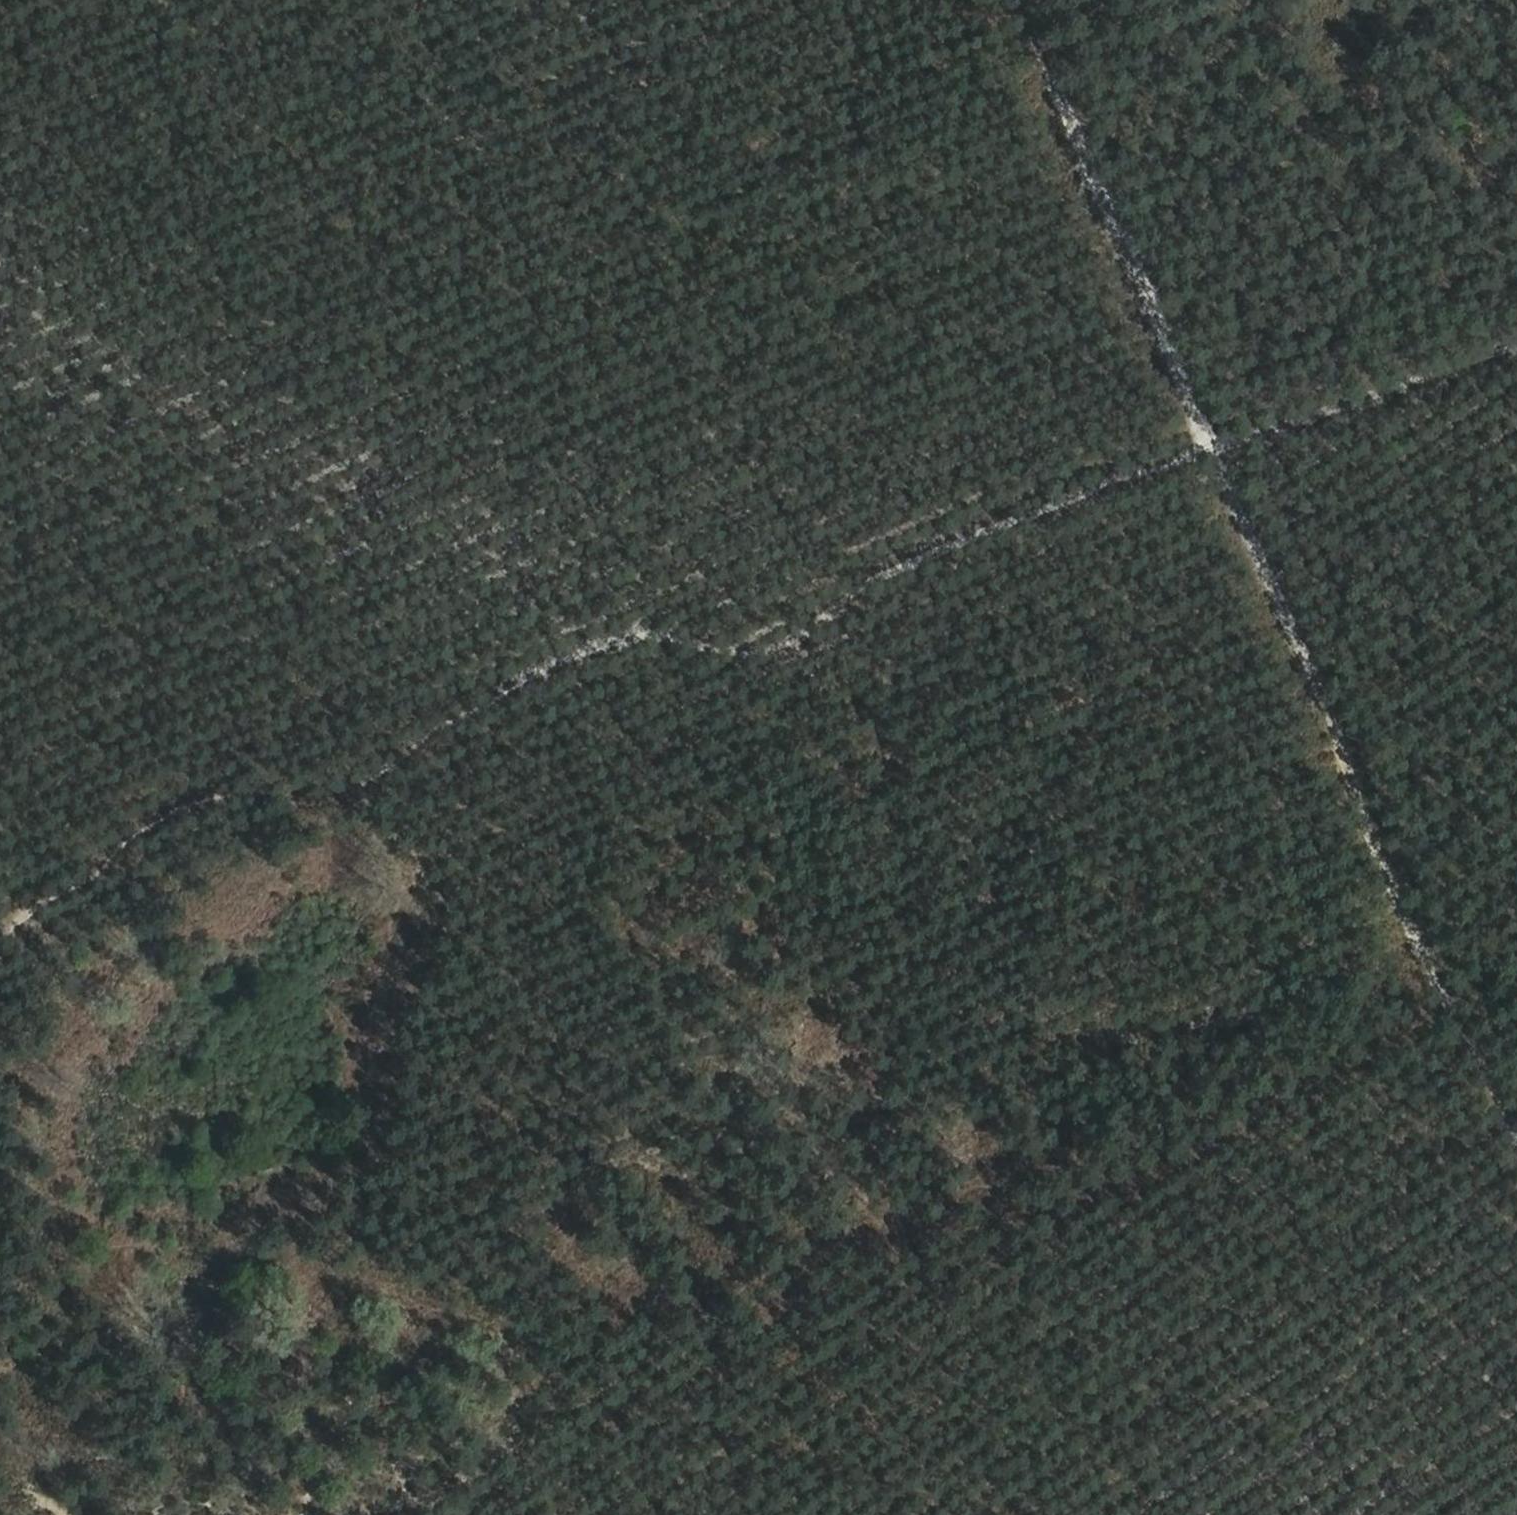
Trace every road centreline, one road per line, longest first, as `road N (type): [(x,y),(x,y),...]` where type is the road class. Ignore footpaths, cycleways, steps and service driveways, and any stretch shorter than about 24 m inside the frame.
road 1 (track): [(1516,1139),(1366,846),(1332,708),(1279,614),(1211,444)]
road 2 (track): [(1022,0),(1211,444)]

